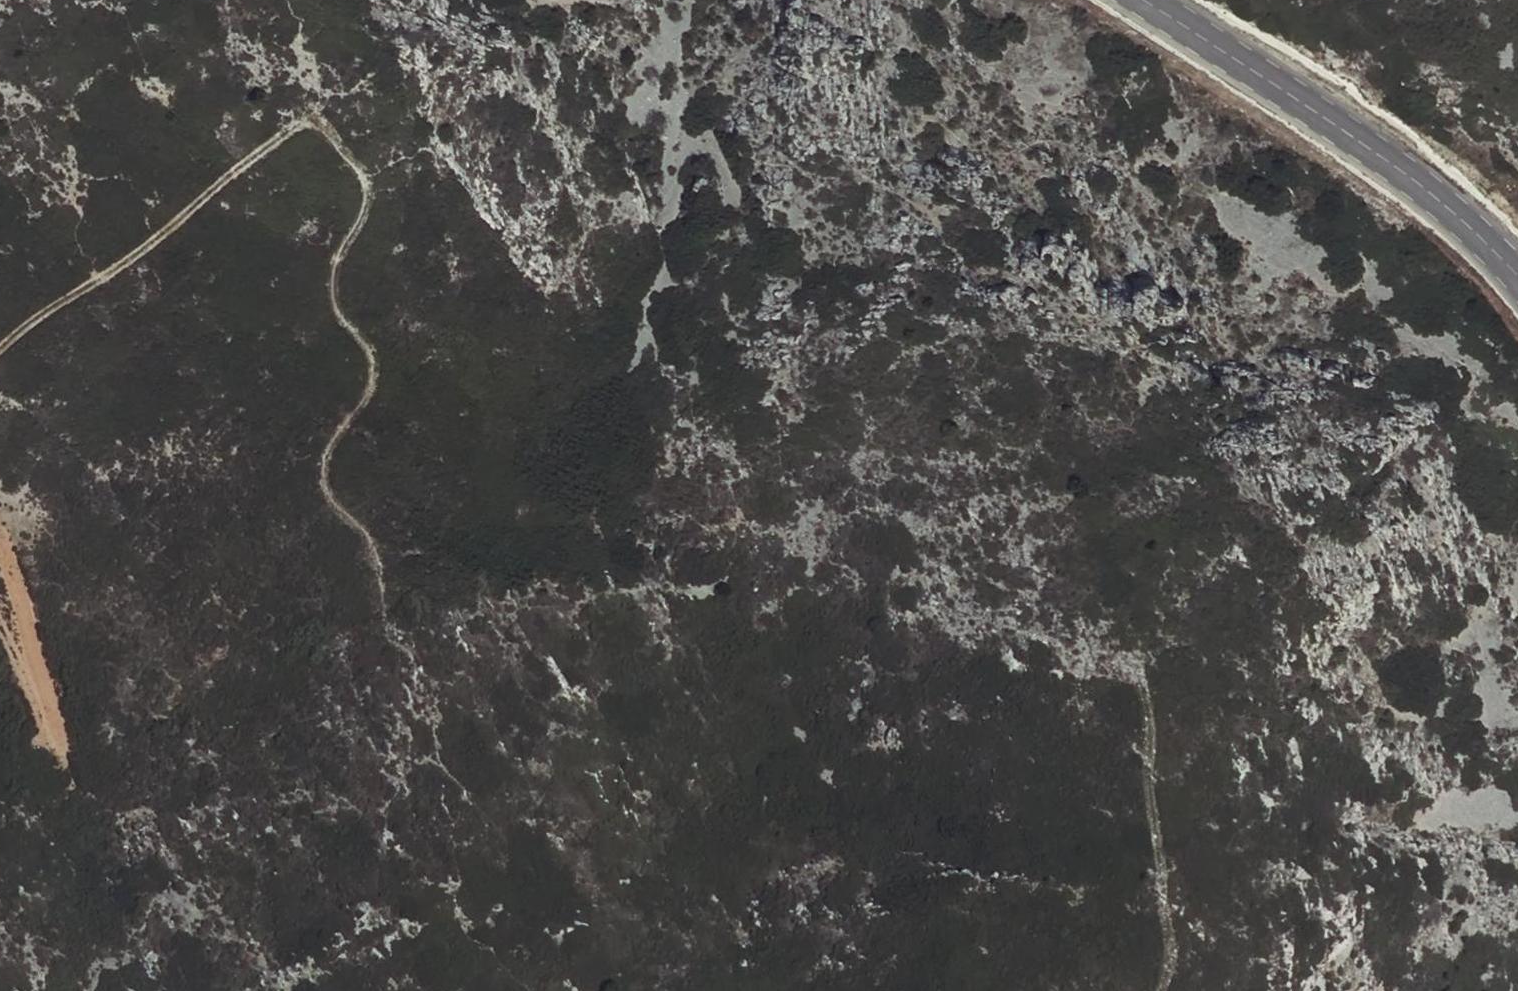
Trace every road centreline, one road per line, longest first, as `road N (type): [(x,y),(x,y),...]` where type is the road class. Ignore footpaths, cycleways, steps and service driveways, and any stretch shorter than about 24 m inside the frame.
road 1 (primary): [(1150,0),(1392,158),(1517,275)]
road 2 (track): [(0,597),(57,737)]

